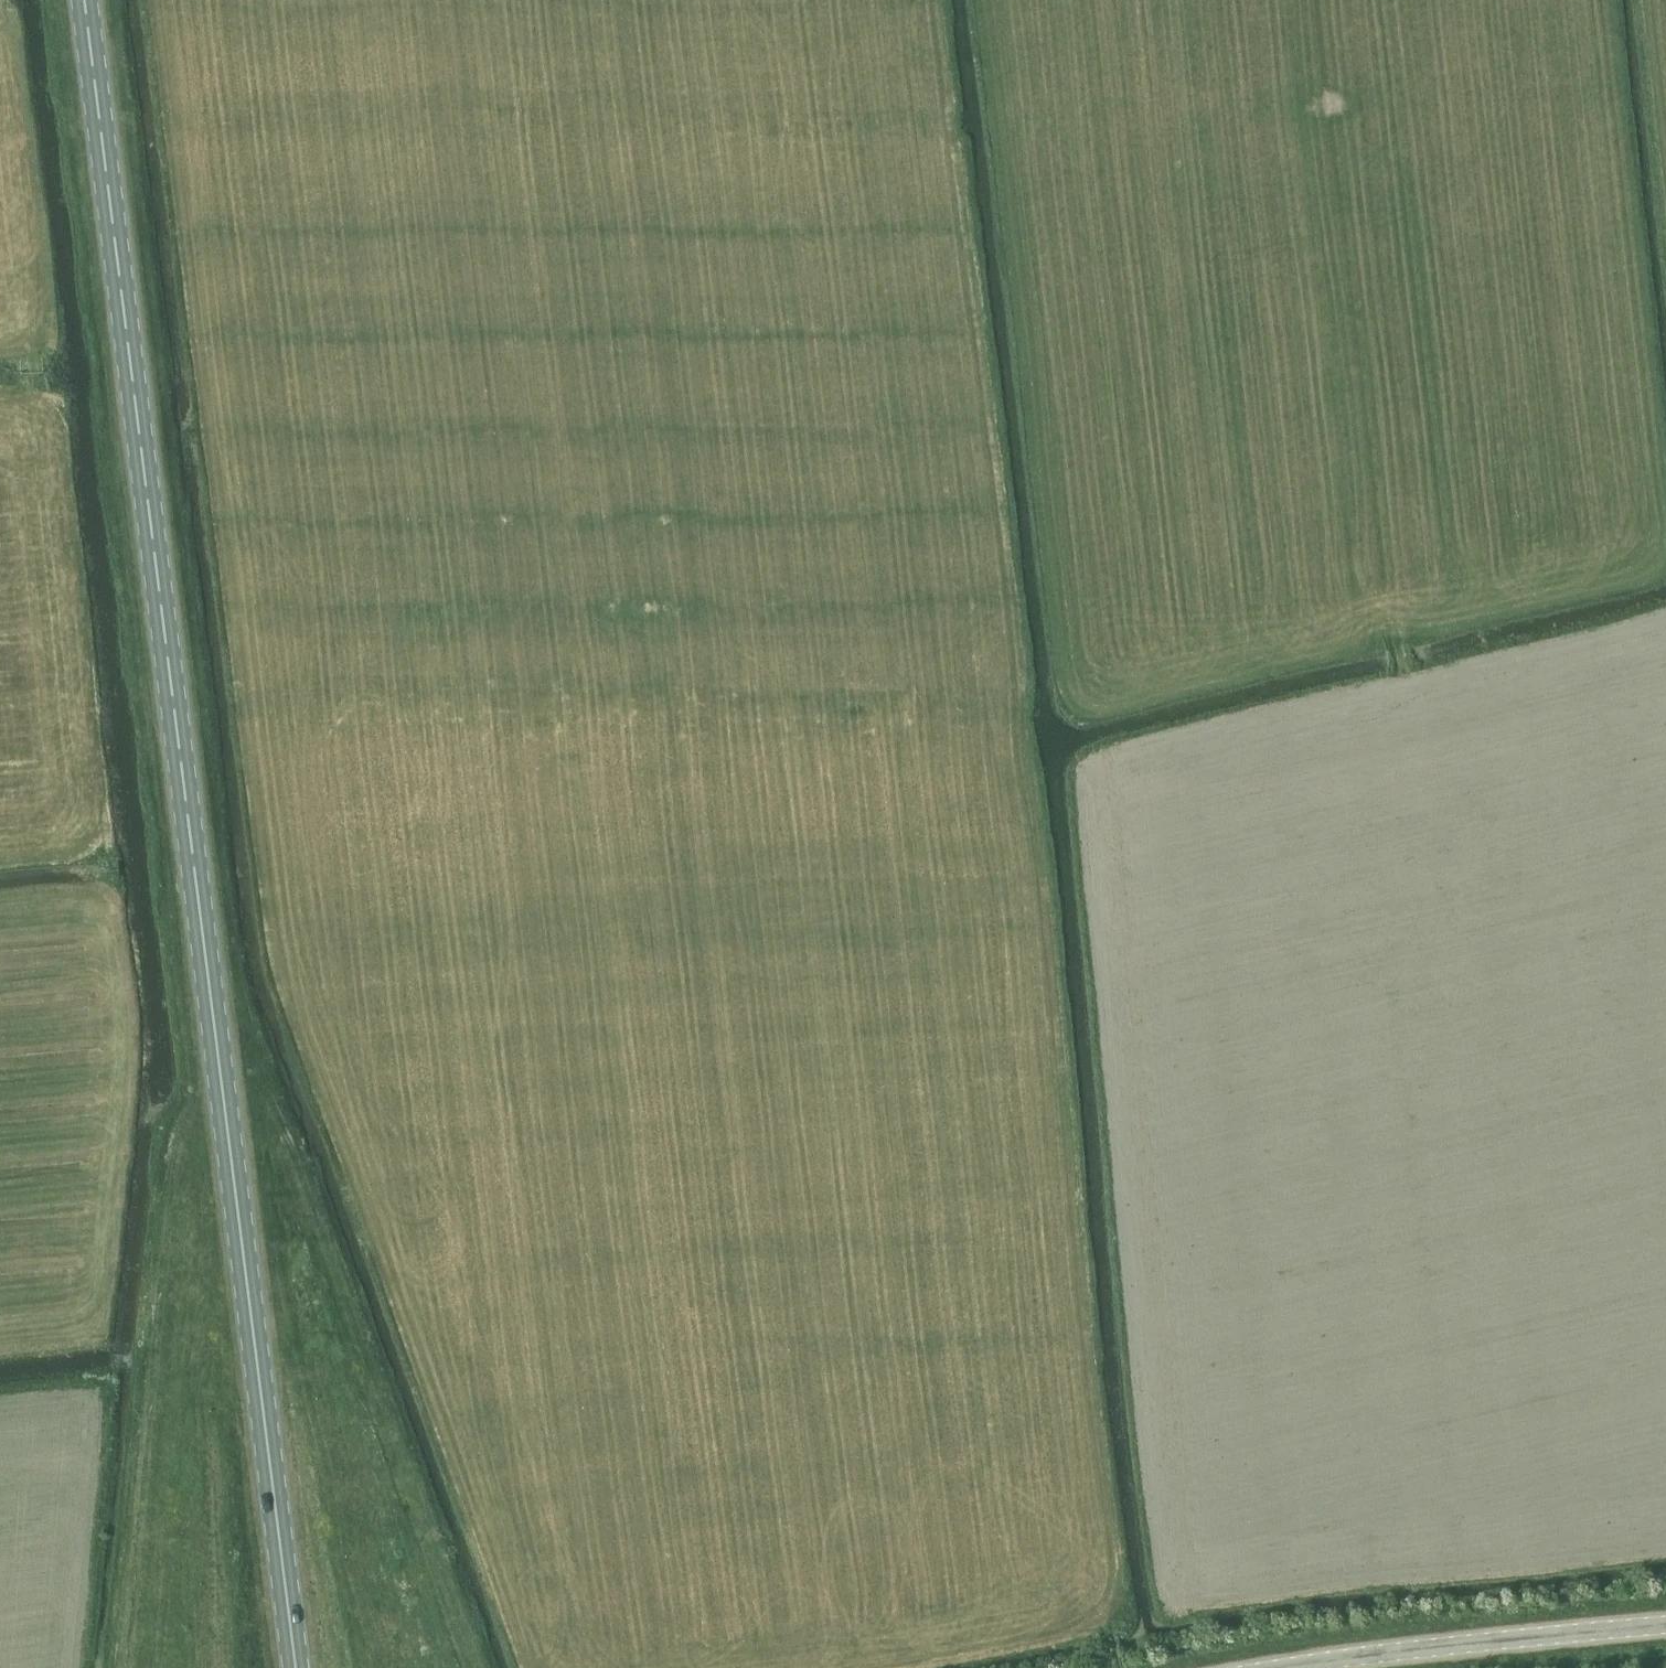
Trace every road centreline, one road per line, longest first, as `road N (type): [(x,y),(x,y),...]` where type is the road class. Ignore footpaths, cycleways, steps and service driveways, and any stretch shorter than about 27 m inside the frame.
road 1 (primary): [(84,0),(294,1667)]
road 2 (tertiary): [(1281,1667),(1665,1625)]

